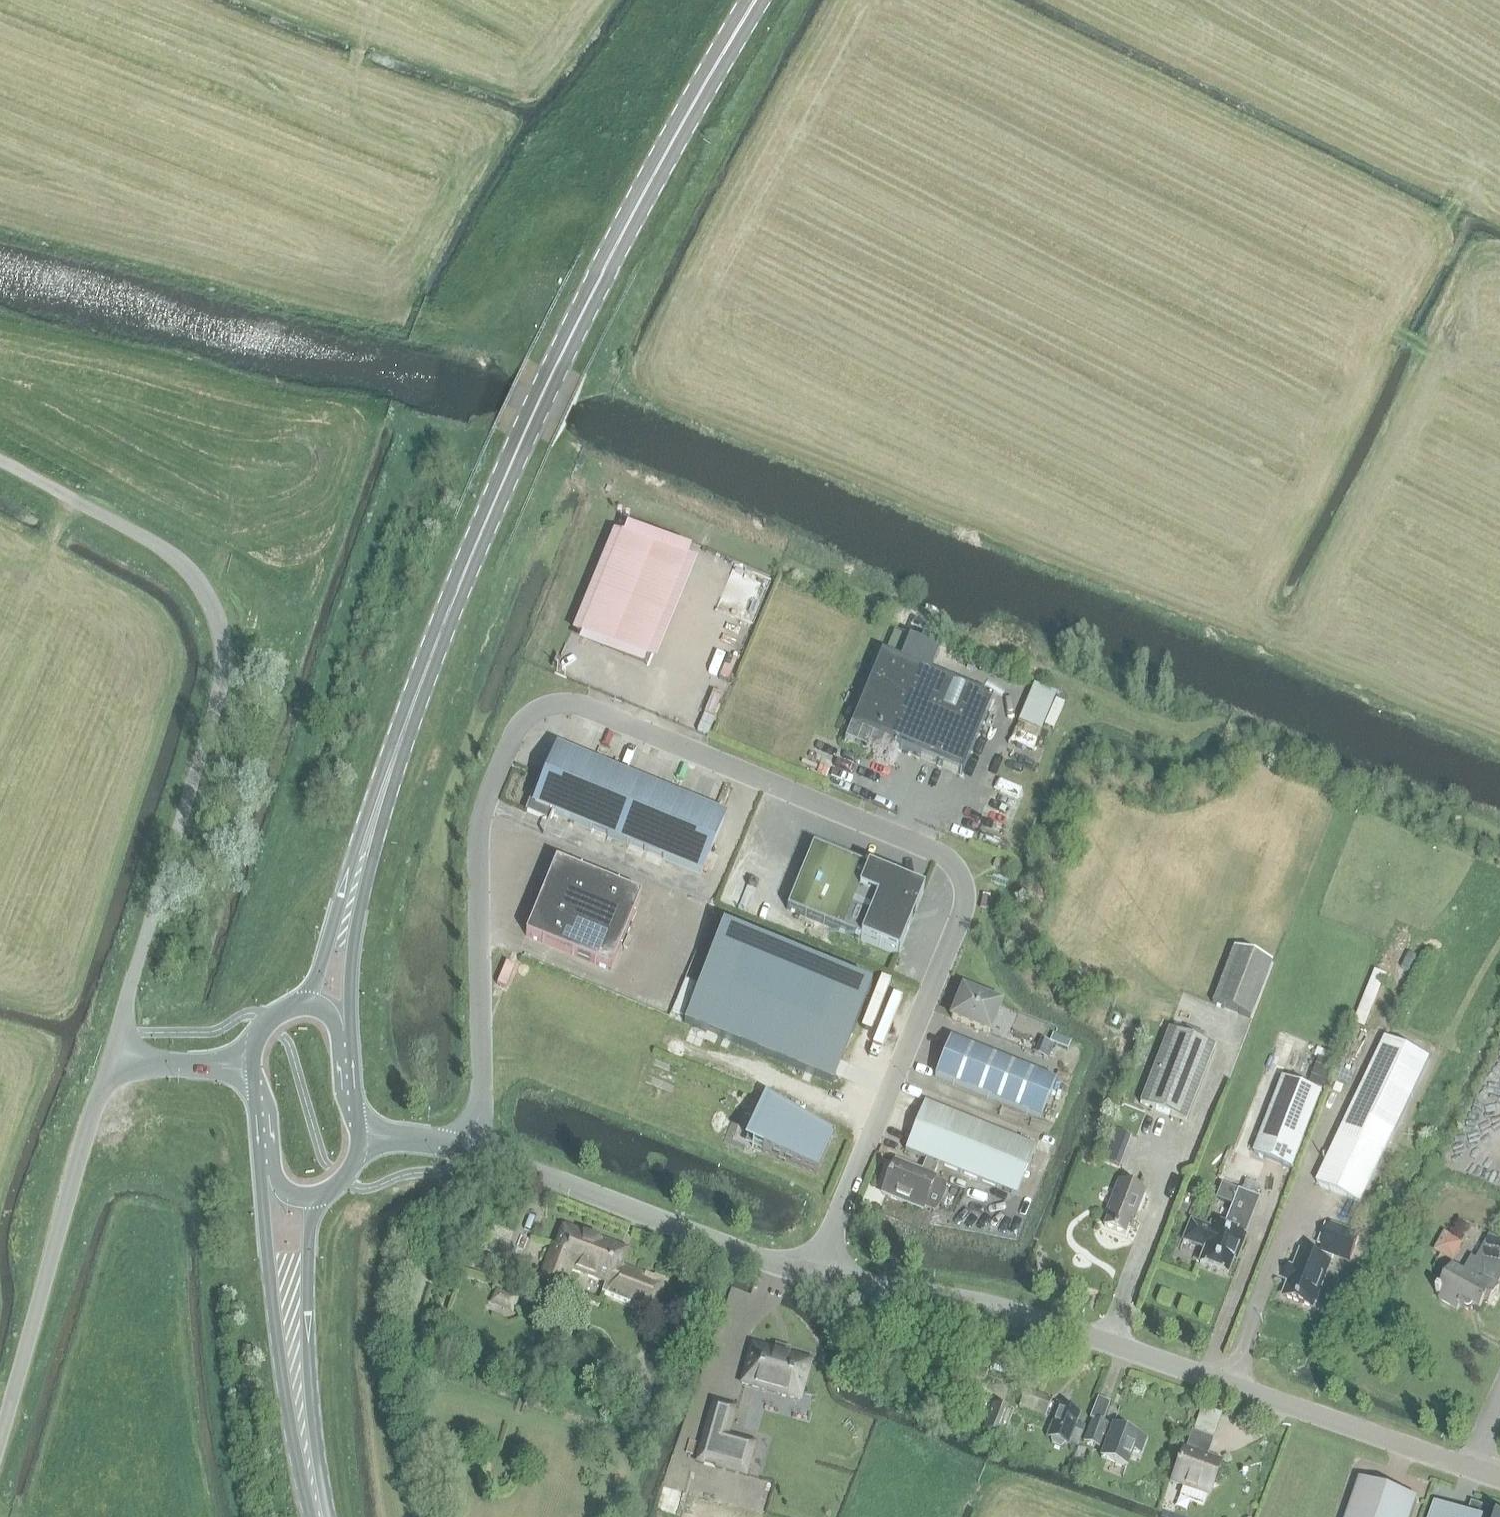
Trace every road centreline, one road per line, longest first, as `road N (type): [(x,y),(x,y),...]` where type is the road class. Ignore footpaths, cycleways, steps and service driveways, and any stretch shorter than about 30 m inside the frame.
road 1 (unclassified): [(815,1272),(965,908),(965,881),(948,857),(569,702),(529,715),(482,814),(481,1094),(466,1146)]
road 2 (primary): [(381,796),(533,413),(621,237),(755,0)]
road 3 (unclassified): [(110,1055),(223,691),(221,635),(204,590),(171,553),(0,462)]
road 4 (tertiary): [(1499,1478),(1014,1312),(815,1272)]
road 5 (unclassified): [(0,1437),(110,1055)]
road 6 (tertiary): [(815,1272),(466,1146)]
road 7 (primary): [(259,1155),(277,1351),(309,1516)]
road 8 (primary): [(328,1516),(311,1394),(309,1228),(317,1196)]
road 9 (primary): [(352,1051),(348,981),(381,796)]
road 10 (primary): [(381,796),(315,978),(295,1005)]
road 11 (unclassified): [(252,1069),(110,1055)]

